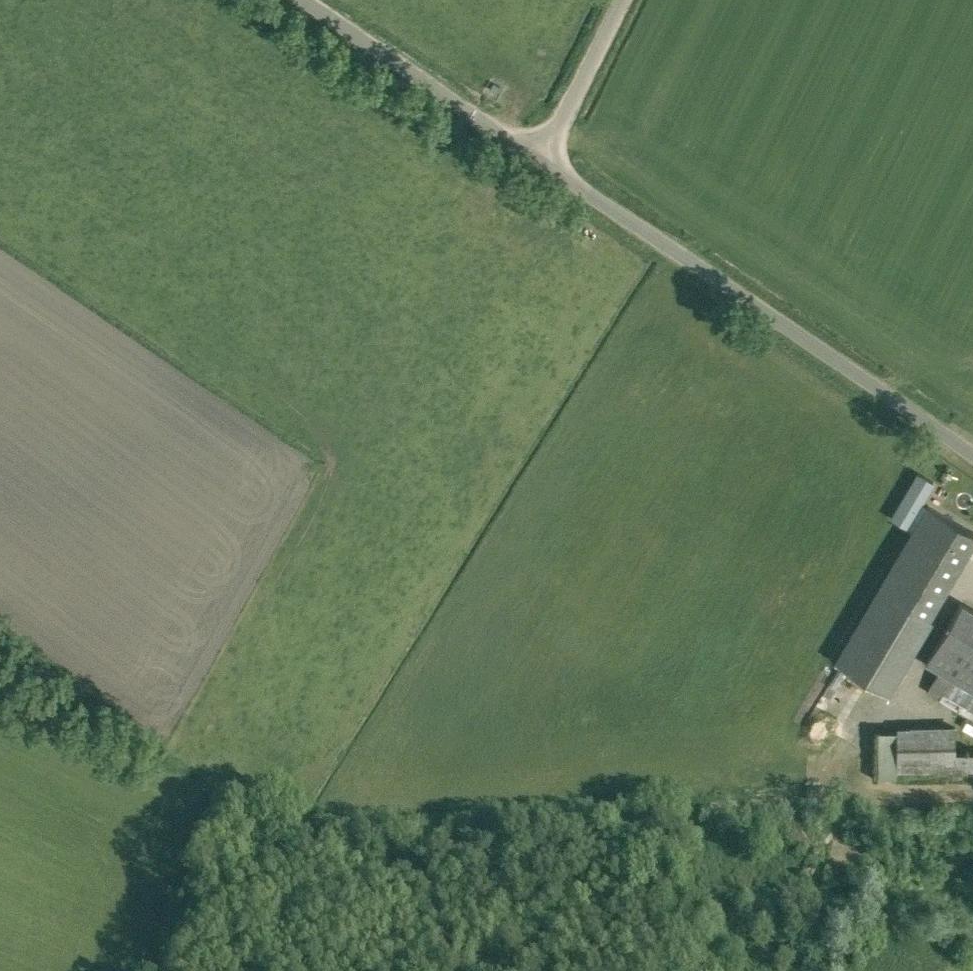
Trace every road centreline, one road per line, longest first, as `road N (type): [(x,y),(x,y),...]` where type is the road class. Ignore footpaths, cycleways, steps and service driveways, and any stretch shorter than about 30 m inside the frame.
road 1 (unclassified): [(972,455),(540,160)]
road 2 (unclassified): [(302,0),(540,160)]
road 3 (unclassified): [(540,160),(620,0)]

